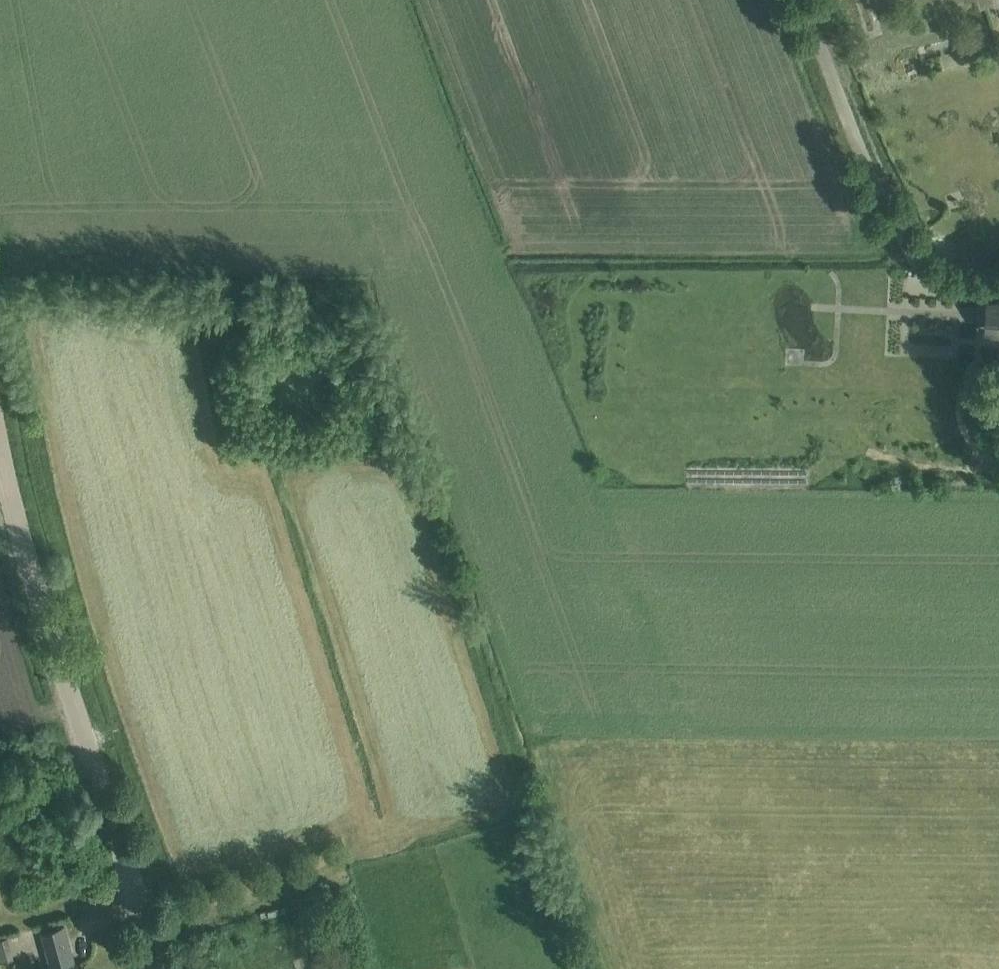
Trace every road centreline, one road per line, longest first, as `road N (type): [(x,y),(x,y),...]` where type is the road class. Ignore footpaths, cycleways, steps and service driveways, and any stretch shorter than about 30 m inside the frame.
road 1 (unclassified): [(156,968),(20,535),(0,448)]
road 2 (residential): [(916,260),(804,0)]

